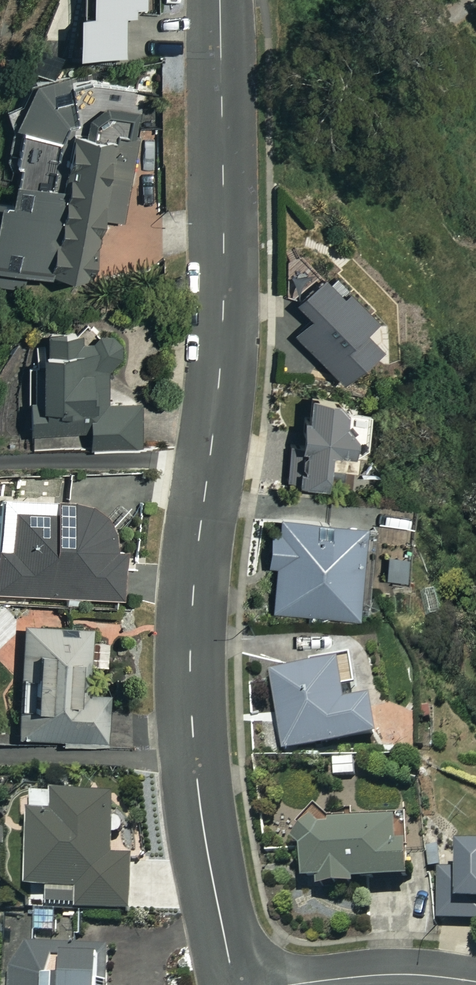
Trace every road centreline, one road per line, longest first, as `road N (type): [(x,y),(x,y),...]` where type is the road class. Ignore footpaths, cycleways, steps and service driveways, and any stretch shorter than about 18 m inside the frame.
road 1 (residential): [(235,984),(194,761),(190,680),(224,254),(220,0)]
road 2 (residential): [(475,982),(370,975),(286,984)]

